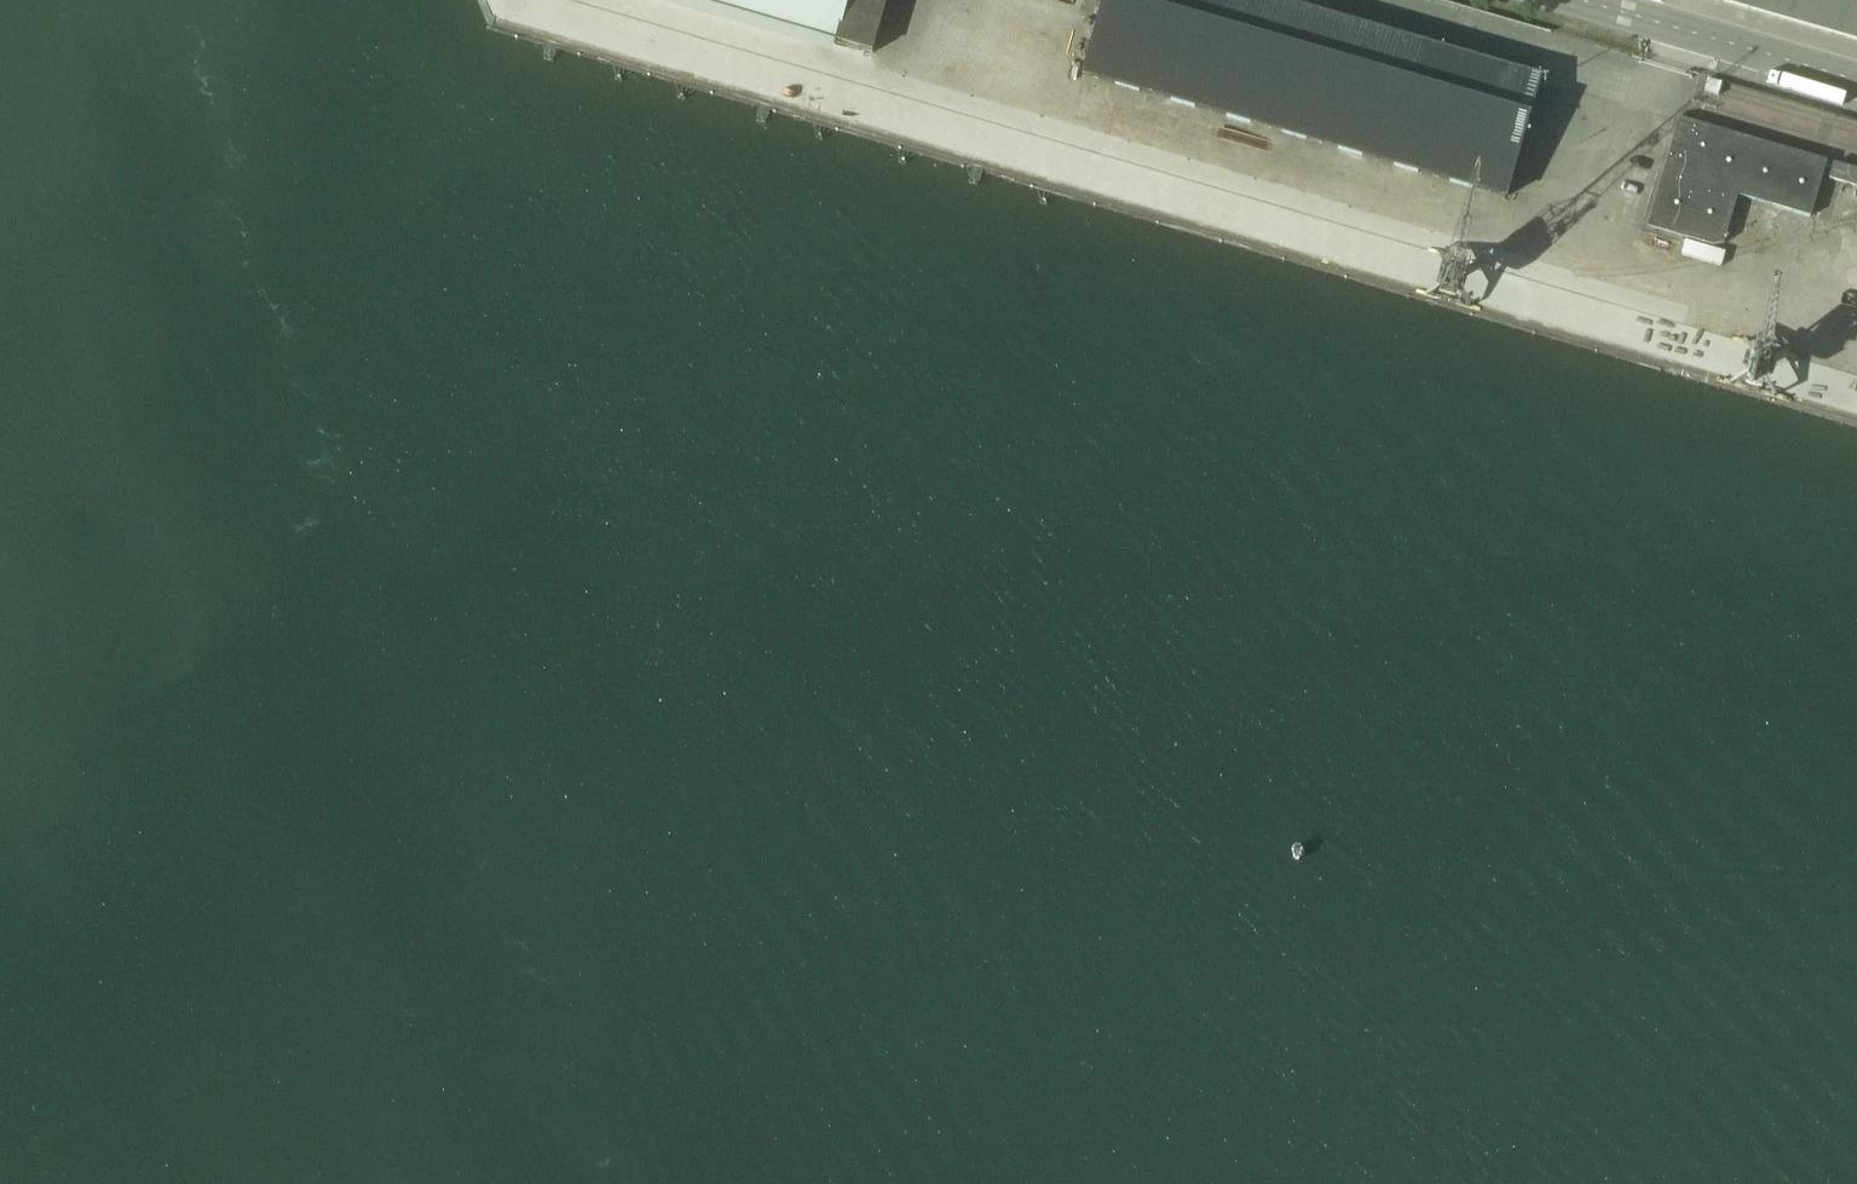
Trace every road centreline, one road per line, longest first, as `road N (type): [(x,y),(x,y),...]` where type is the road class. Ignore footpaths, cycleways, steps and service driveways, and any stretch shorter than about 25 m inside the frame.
road 1 (unclassified): [(1856,81),(1575,0)]

